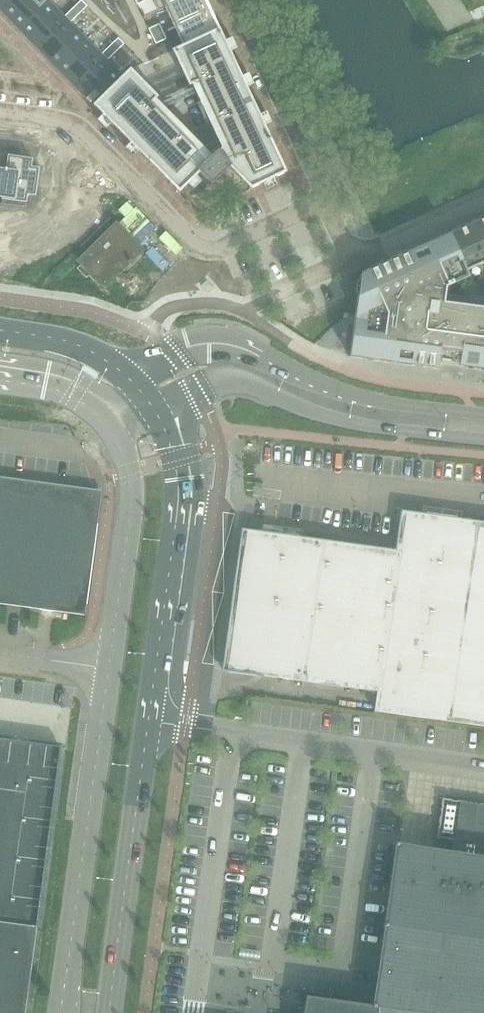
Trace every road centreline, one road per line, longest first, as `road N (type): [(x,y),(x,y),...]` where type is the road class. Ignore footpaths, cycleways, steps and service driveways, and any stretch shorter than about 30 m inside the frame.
road 1 (residential): [(0,111),(85,125),(195,245),(223,249),(323,203)]
road 2 (secondary): [(483,415),(334,394),(220,343),(170,352),(131,379)]
road 3 (primary): [(111,666),(69,1012)]
road 4 (secondary): [(155,408),(239,384),(355,422),(483,437)]
road 5 (unclassified): [(483,768),(192,728)]
road 6 (primary): [(109,1012),(150,724)]
road 7 (unclassified): [(192,728),(218,518),(180,491)]
road 8 (primary): [(105,421),(132,485),(111,666)]
road 9 (primary): [(150,724),(180,491)]
road 10 (residential): [(323,203),(230,0)]
road 11 (residential): [(483,199),(349,258),(323,203)]
road 12 (primary): [(131,379),(80,345),(0,330)]

